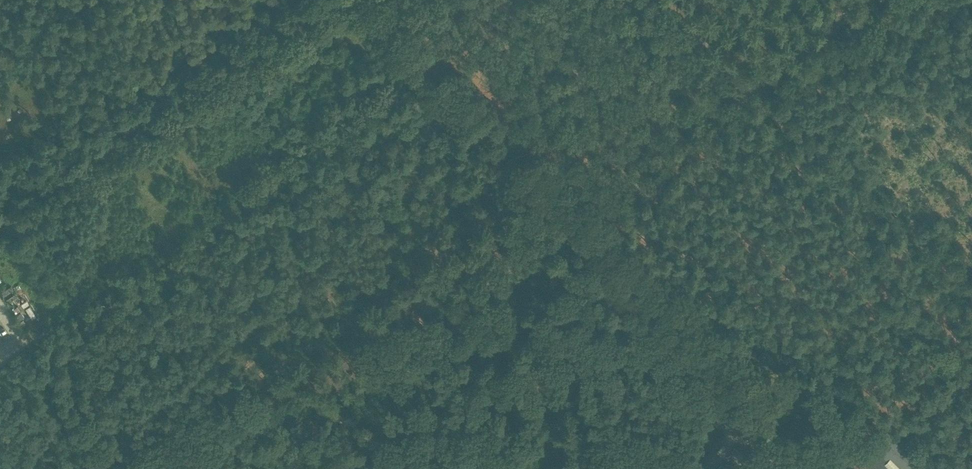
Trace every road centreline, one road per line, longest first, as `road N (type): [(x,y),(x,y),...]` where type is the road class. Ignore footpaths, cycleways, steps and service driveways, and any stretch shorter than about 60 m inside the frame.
road 1 (track): [(826,468),(405,26)]
road 2 (track): [(665,0),(971,290)]
road 3 (track): [(606,233),(882,0)]
road 4 (track): [(971,121),(839,0)]

